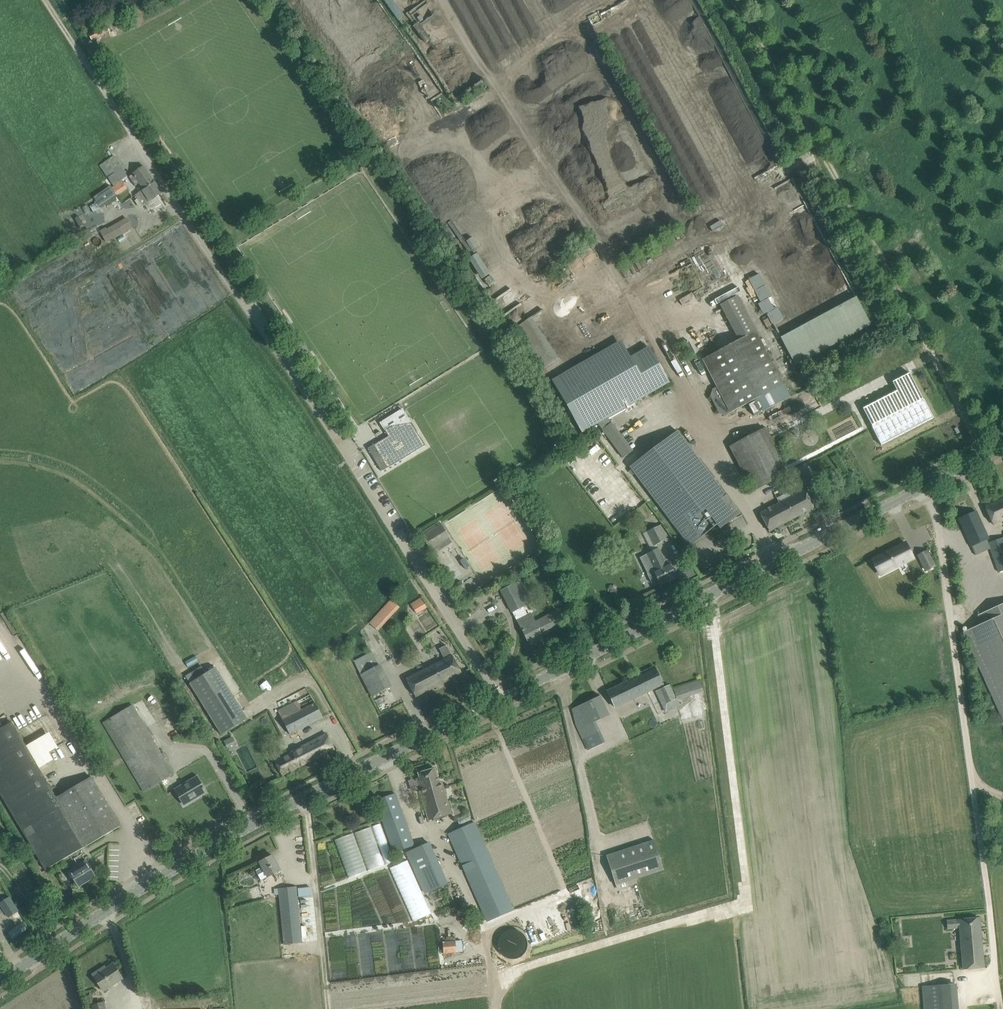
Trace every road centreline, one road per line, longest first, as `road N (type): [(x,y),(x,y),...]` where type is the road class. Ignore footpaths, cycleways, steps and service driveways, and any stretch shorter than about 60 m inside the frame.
road 1 (unclassified): [(500,699),(132,133)]
road 2 (tertiary): [(0,981),(193,857),(500,699)]
road 3 (tertiary): [(500,699),(1002,442)]
road 4 (track): [(929,499),(1000,1008)]
road 5 (track): [(725,0),(979,441)]
road 6 (track): [(132,133),(45,0)]

